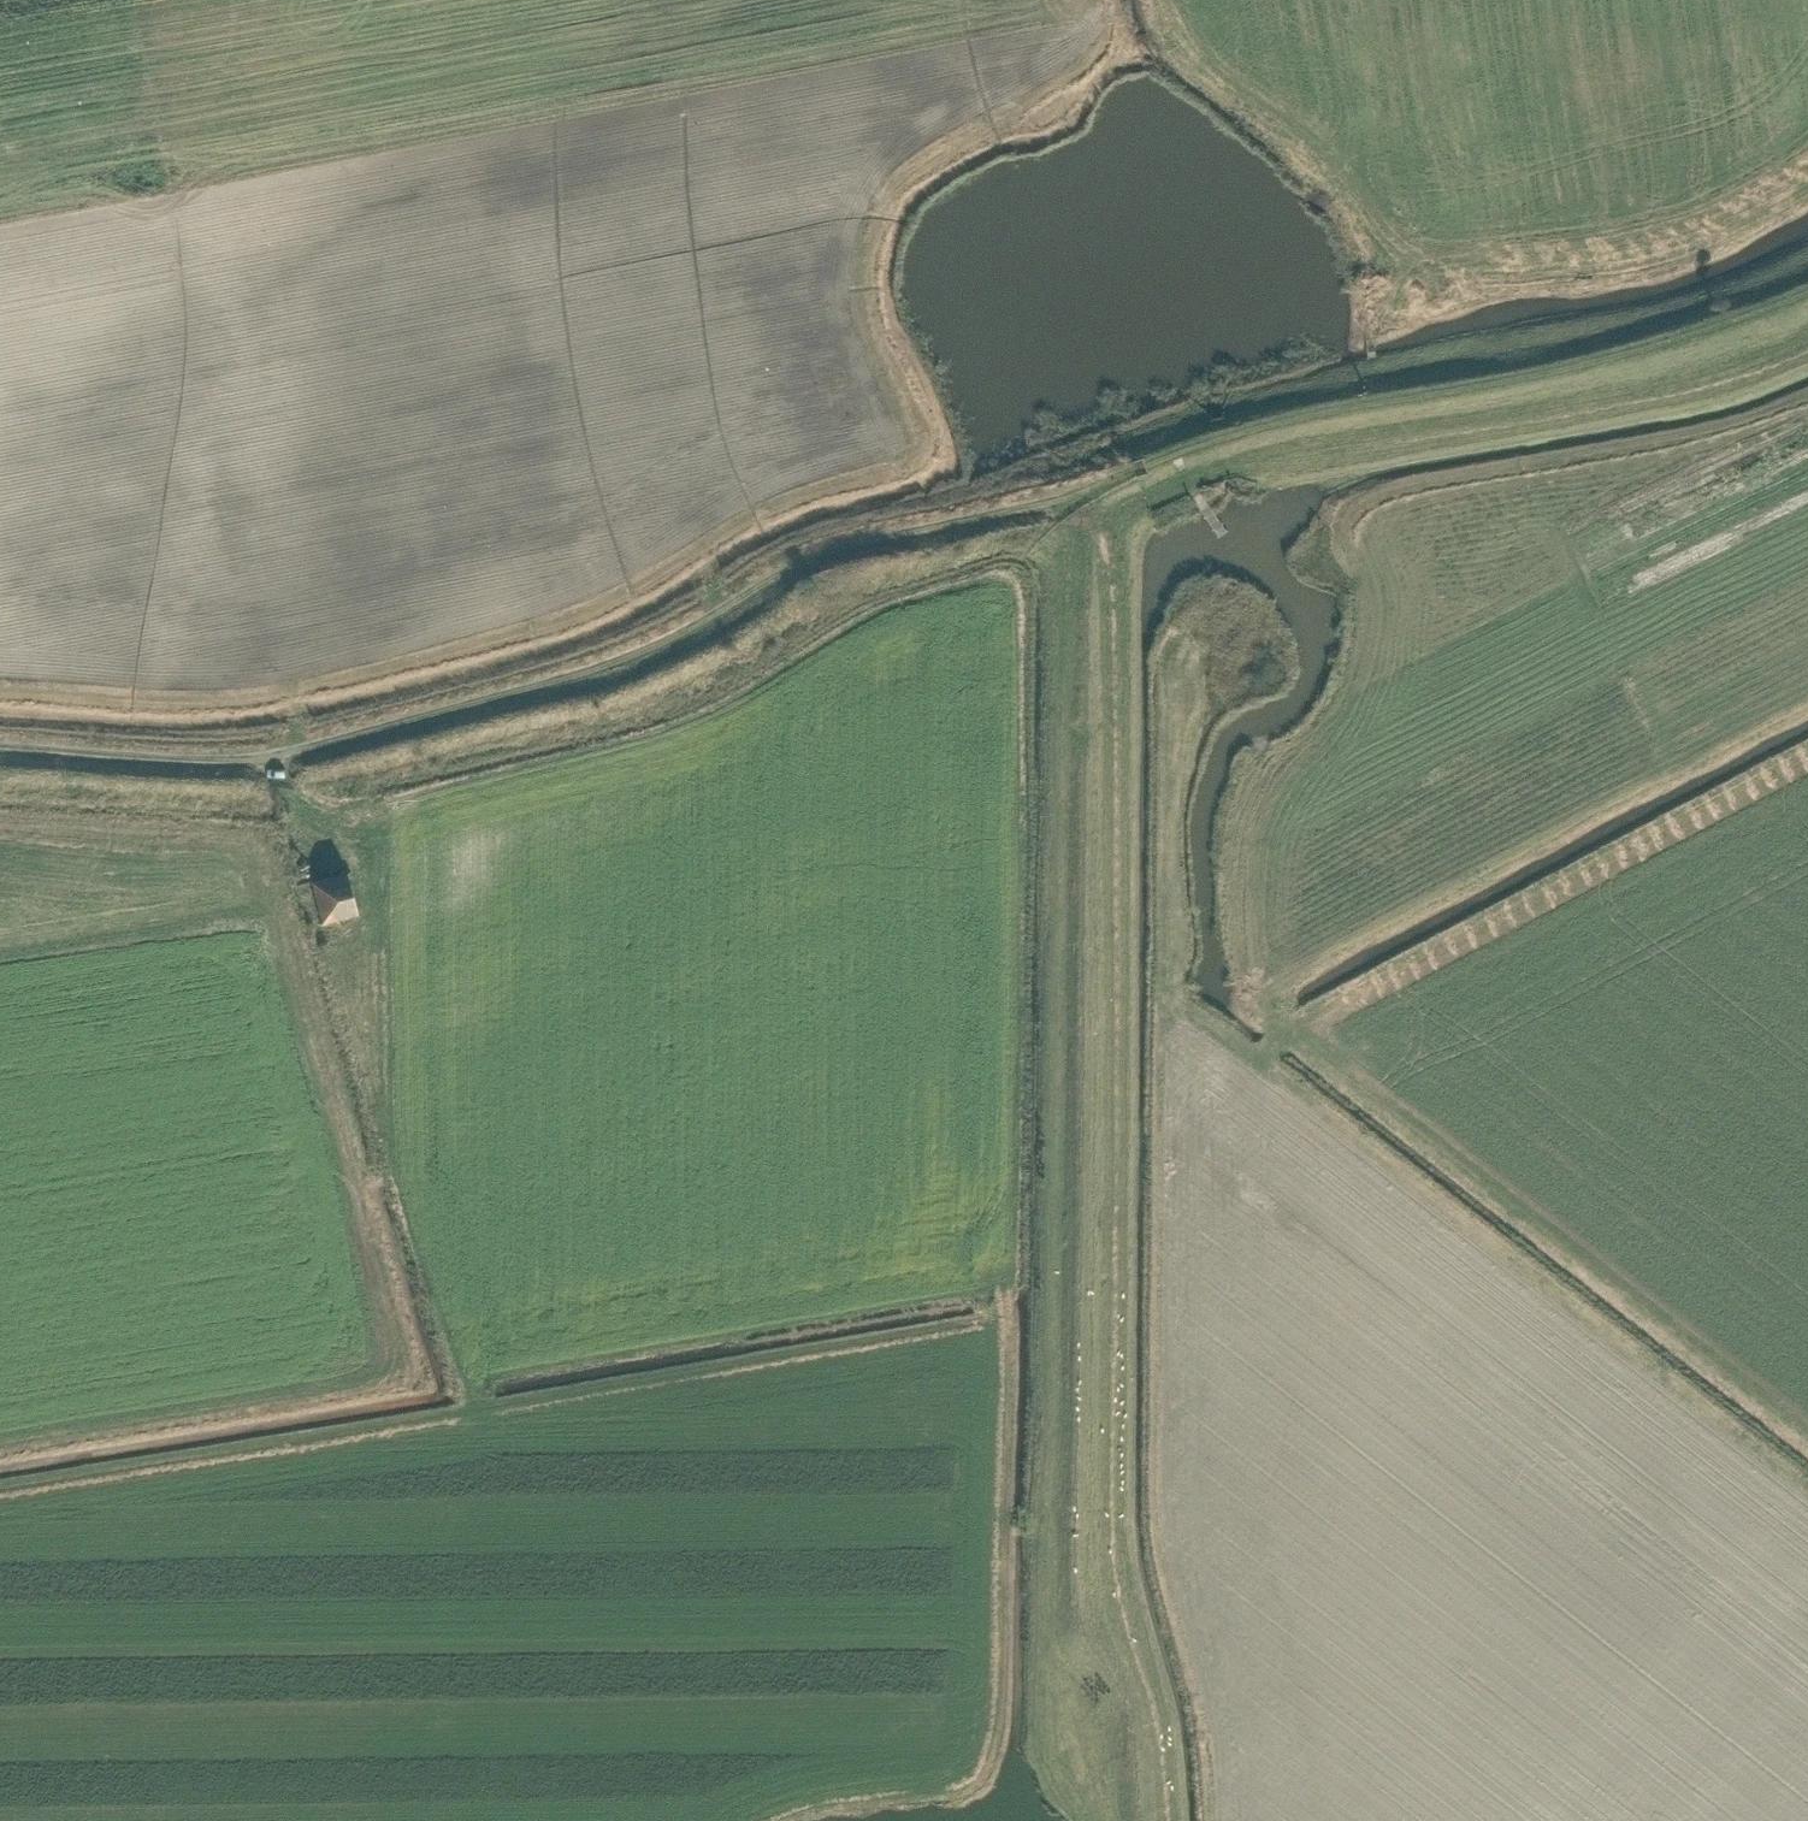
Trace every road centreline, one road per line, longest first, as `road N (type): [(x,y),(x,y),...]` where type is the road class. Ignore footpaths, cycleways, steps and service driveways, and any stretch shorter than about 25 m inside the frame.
road 1 (track): [(0,739),(261,751),(613,655),(836,544),(1188,457),(1393,421)]
road 2 (track): [(1393,421),(1569,389),(1807,312)]

